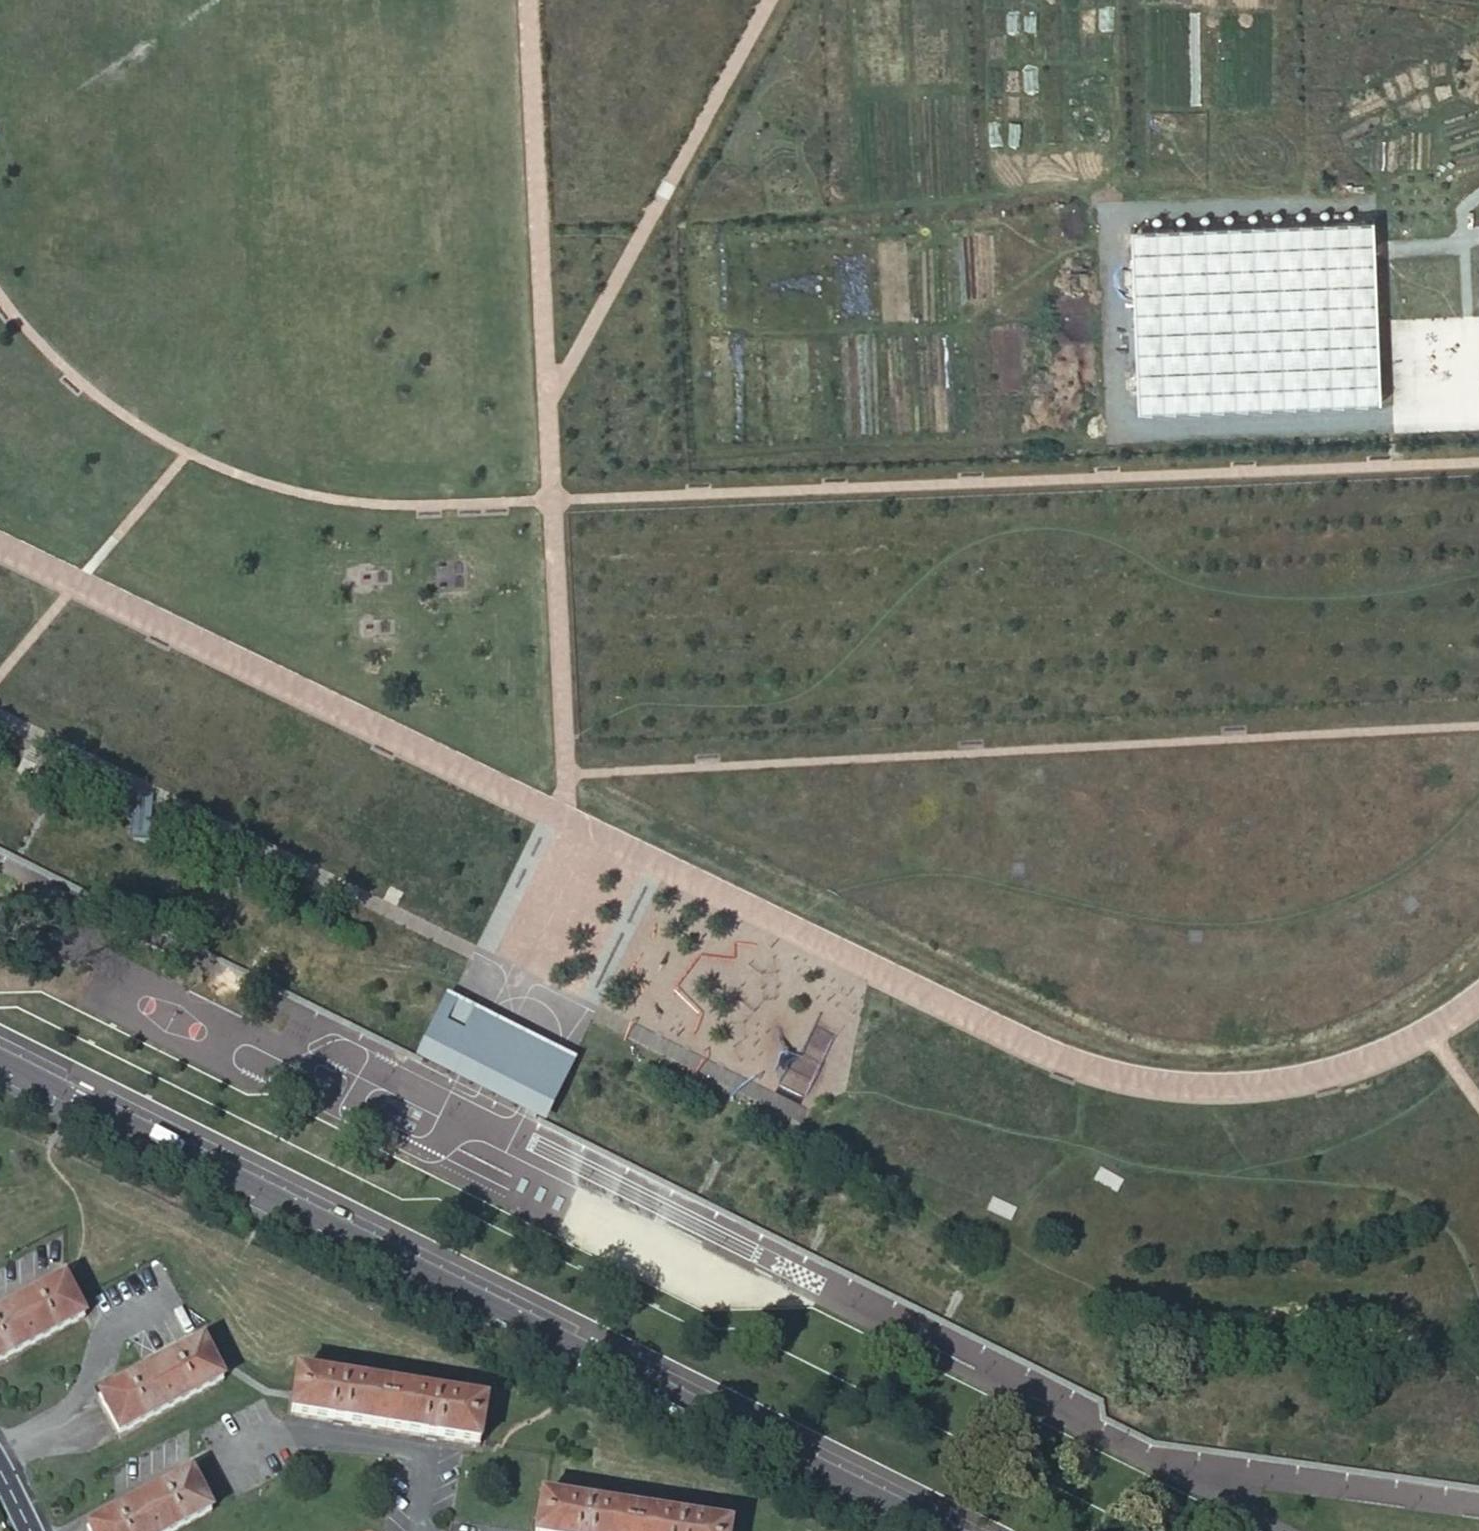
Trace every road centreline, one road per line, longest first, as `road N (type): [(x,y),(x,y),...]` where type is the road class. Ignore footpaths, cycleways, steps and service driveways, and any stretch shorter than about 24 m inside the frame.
road 1 (residential): [(0,1061),(942,1530)]

